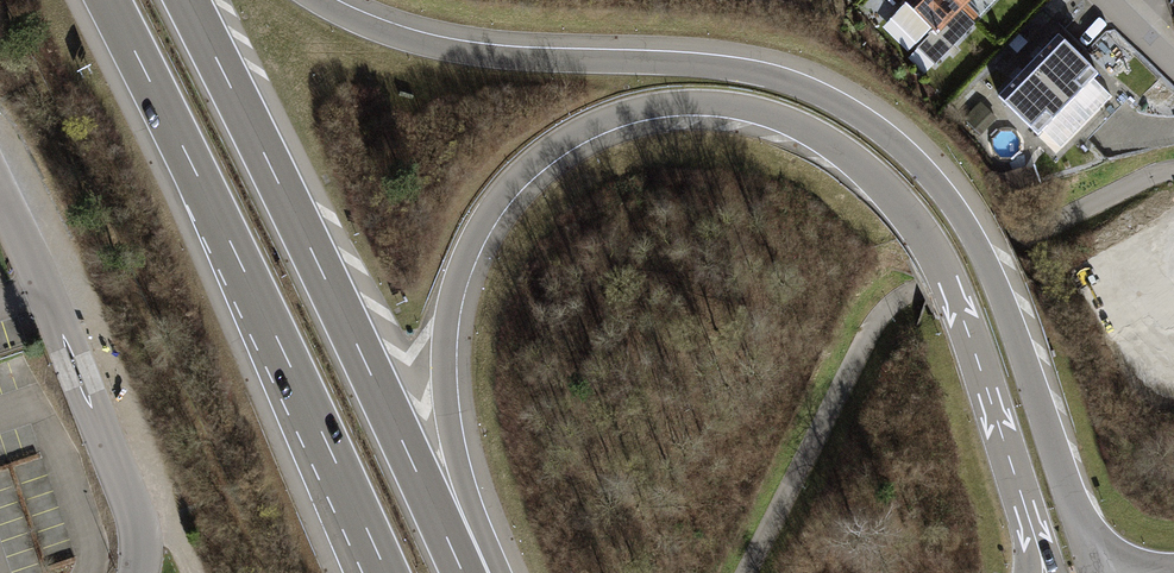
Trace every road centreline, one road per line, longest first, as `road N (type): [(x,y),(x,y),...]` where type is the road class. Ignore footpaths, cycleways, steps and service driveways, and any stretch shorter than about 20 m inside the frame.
road 1 (motorway): [(456,558),(445,352),(453,294),(470,247),(514,183),(565,142),(625,114),(687,104),(756,113),(815,137),(855,163),(910,219),(960,312),(1046,572)]
road 2 (motorway): [(1103,572),(986,260),(938,184),(884,131),(822,93),(757,71),(482,53),(404,37),(319,0)]
road 3 (motorway): [(108,0),(386,572)]
road 4 (motorway): [(456,558),(187,0)]

